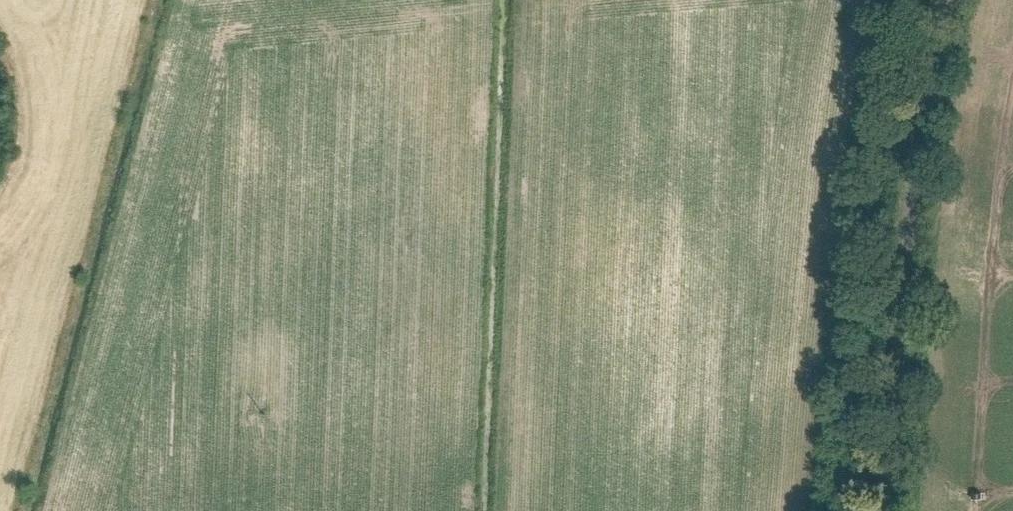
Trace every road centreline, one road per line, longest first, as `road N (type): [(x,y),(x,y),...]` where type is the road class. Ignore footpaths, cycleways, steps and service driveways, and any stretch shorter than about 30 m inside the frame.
road 1 (unclassified): [(890,510),(917,173),(961,0)]

